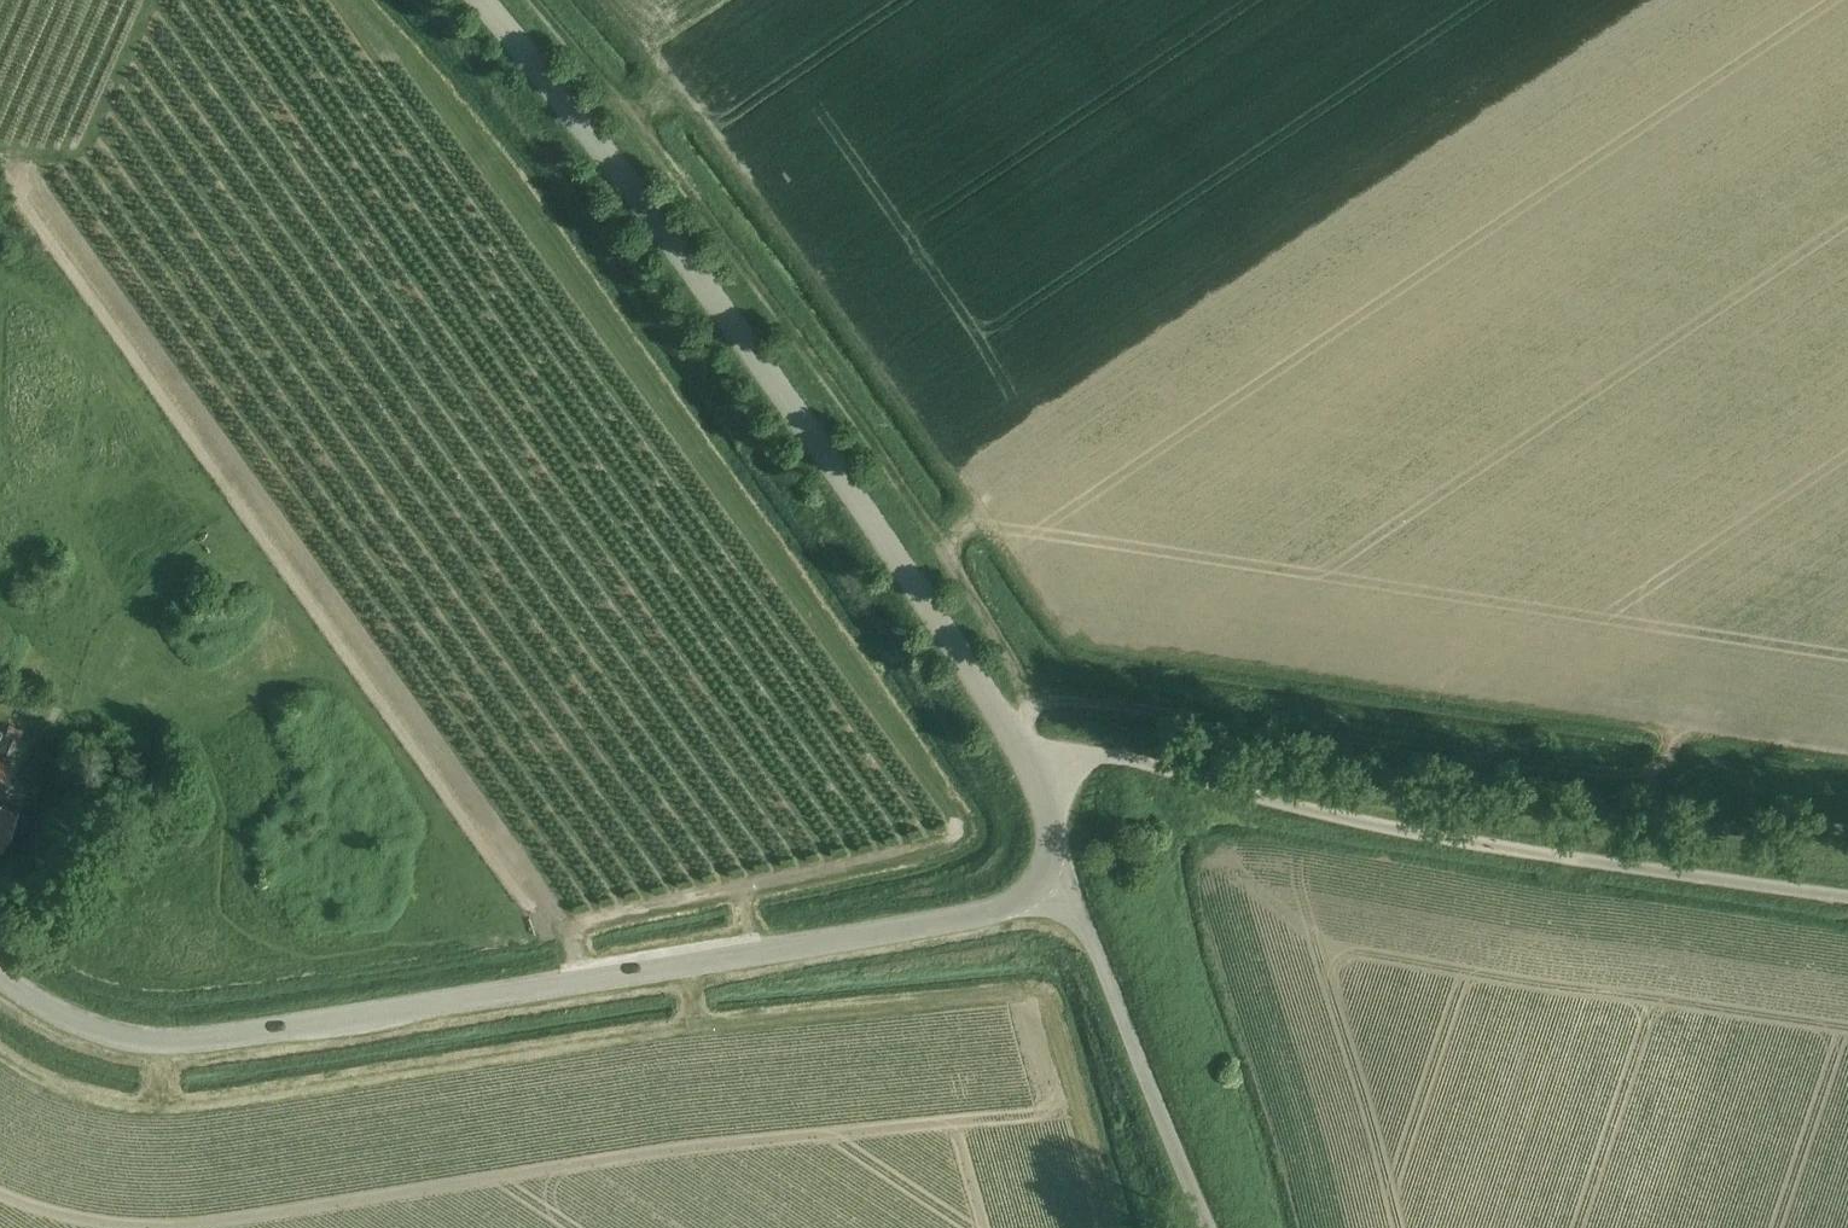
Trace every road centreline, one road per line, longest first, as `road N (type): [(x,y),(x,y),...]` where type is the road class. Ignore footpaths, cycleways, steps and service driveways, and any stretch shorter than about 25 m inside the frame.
road 1 (unclassified): [(1044,881),(1000,909),(225,1035),(139,1038),(102,1030),(0,974)]
road 2 (unclassified): [(1033,774),(929,607),(722,308),(480,0)]
road 3 (unclassified): [(1847,894),(1353,820),(1104,756),(1033,774)]
road 4 (unclassified): [(1209,1227),(1082,911),(1044,881)]

